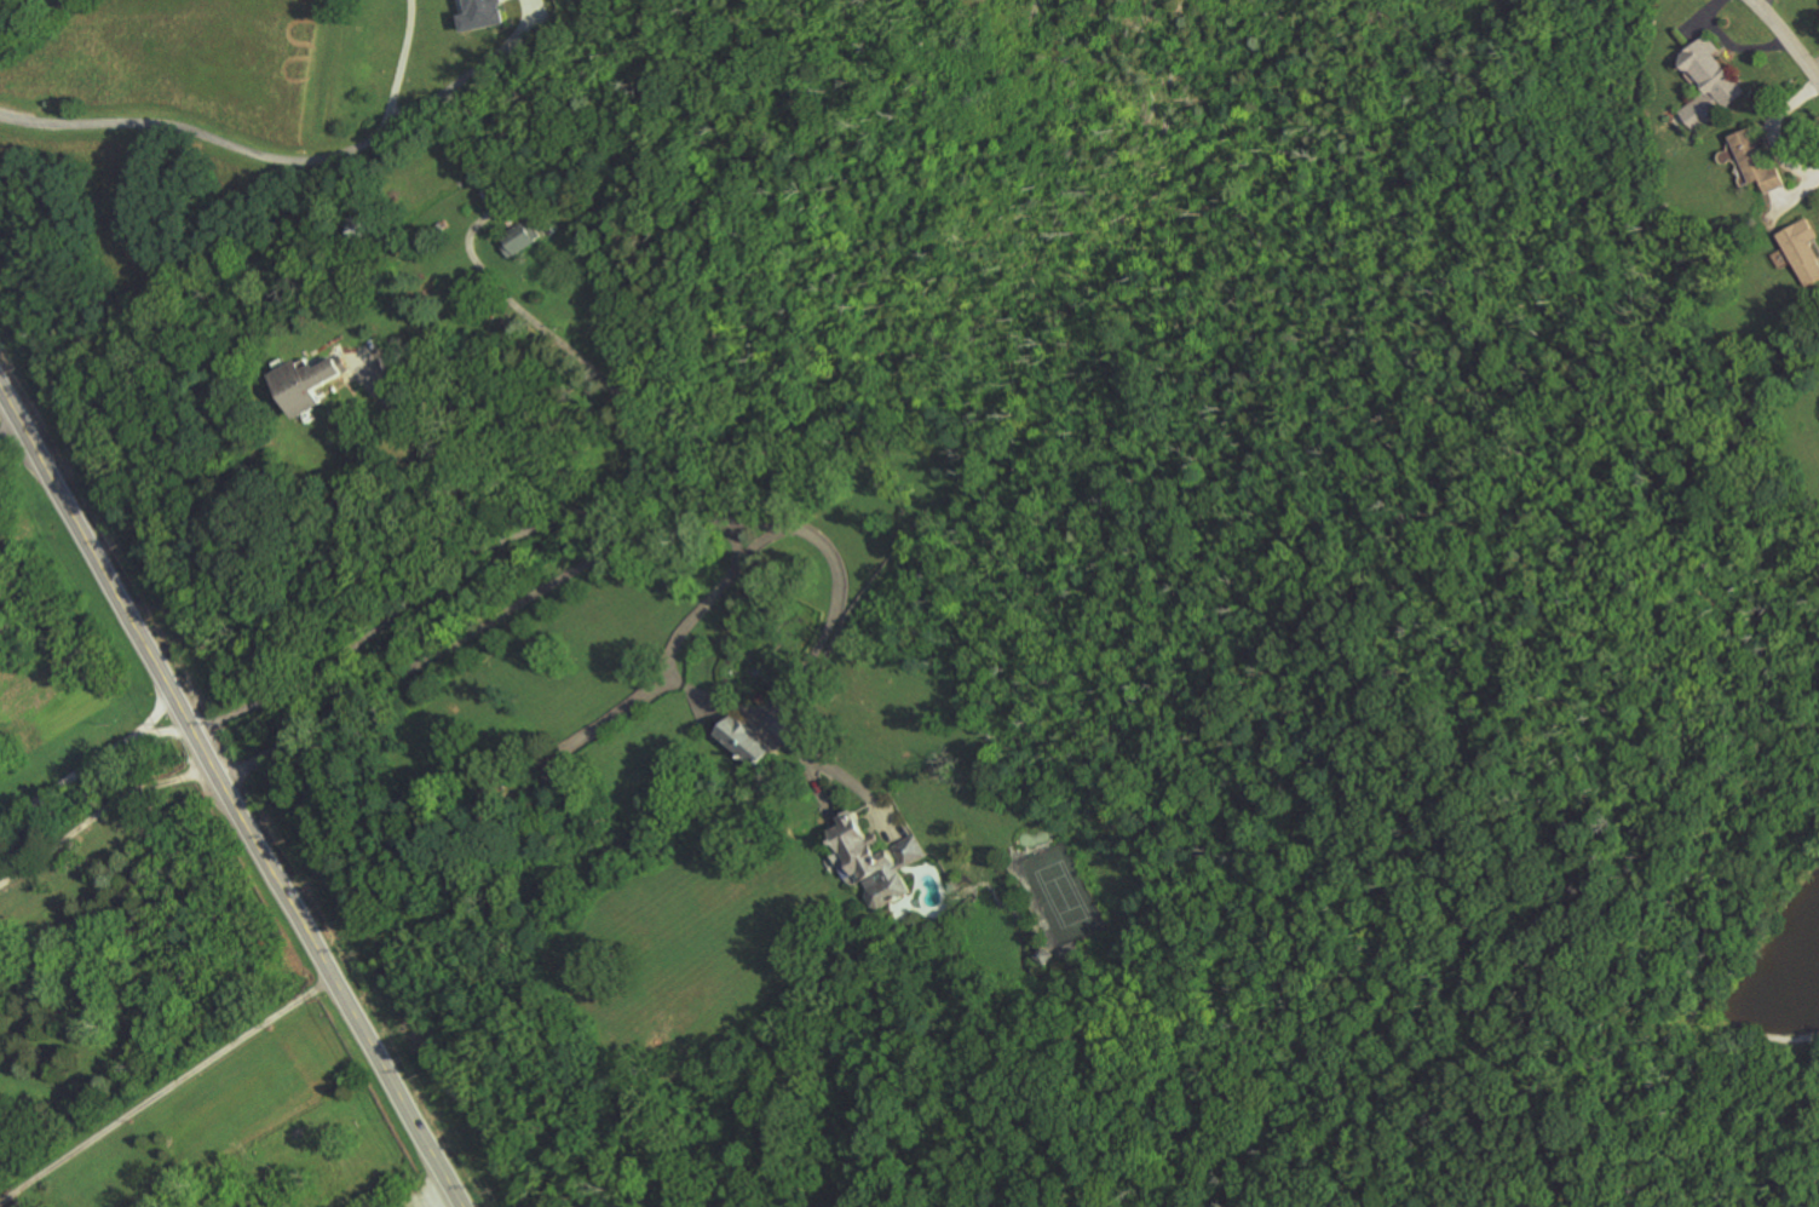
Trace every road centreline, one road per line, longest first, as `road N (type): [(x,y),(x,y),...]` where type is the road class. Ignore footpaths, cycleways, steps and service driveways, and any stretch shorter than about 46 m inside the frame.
road 1 (primary): [(461,1206),(0,389)]

